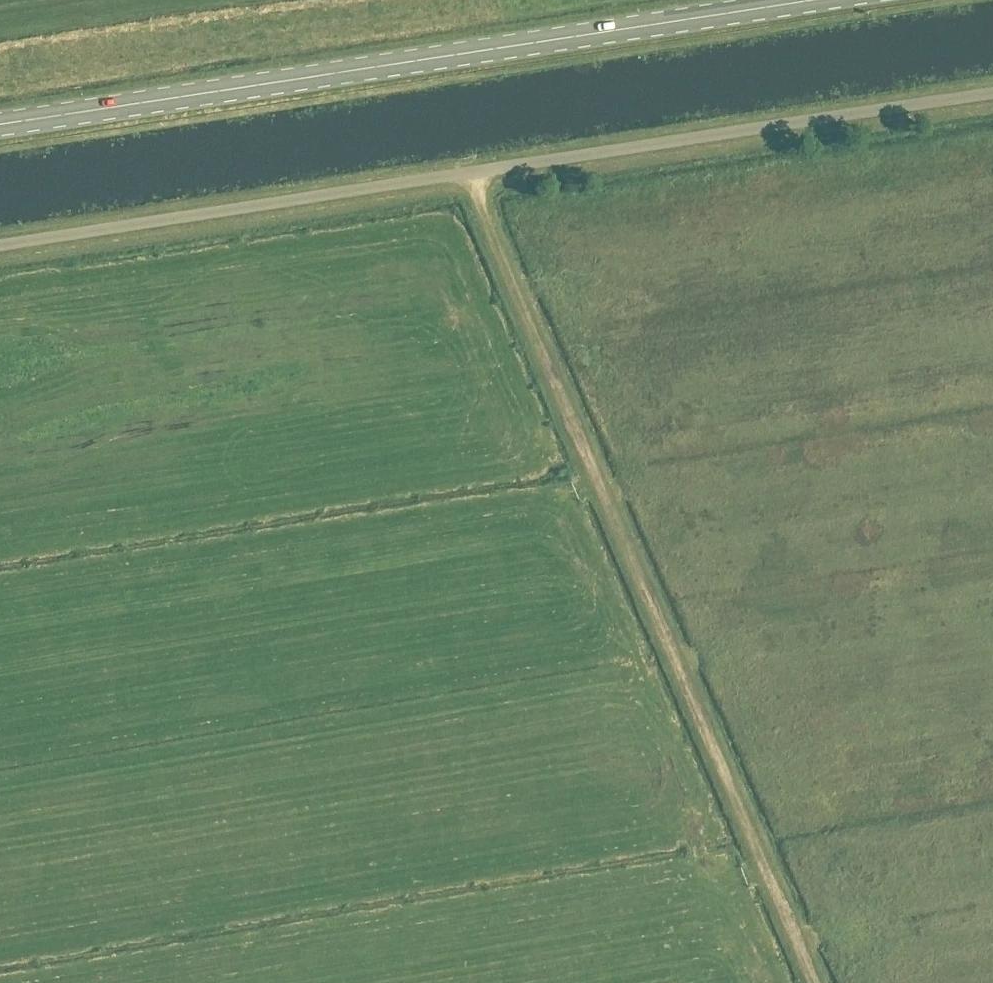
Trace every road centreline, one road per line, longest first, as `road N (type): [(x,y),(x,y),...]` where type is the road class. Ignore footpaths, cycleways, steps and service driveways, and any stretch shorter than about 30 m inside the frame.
road 1 (unclassified): [(0,246),(992,94)]
road 2 (track): [(813,982),(517,299),(474,172)]
road 3 (primary): [(824,0),(0,125)]

